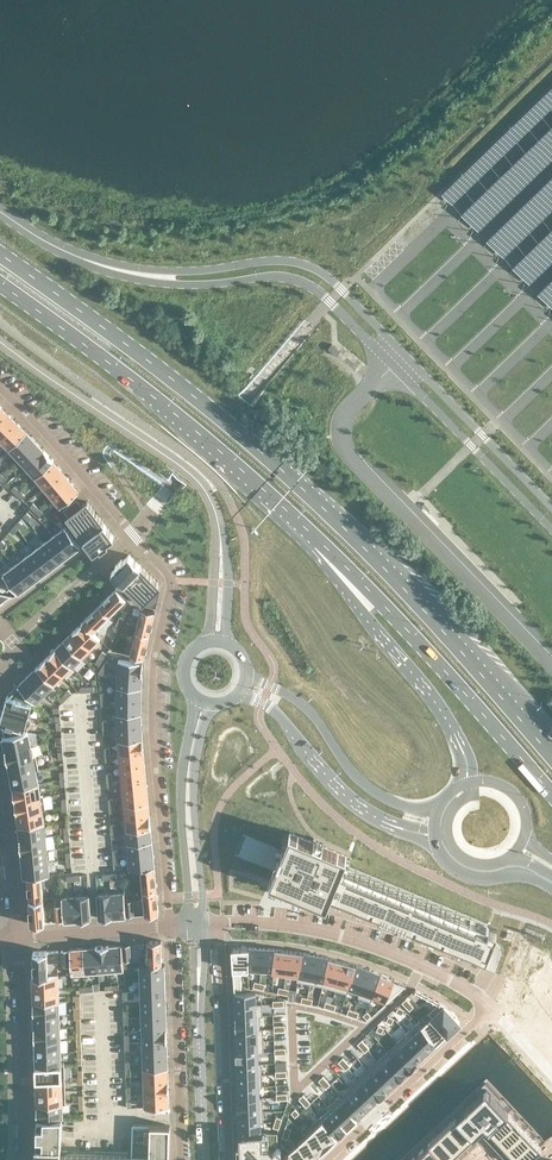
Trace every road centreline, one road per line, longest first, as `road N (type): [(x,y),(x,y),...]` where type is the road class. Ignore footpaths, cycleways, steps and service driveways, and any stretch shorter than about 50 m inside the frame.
road 1 (primary): [(551,756),(375,559),(297,485),(0,257)]
road 2 (residential): [(0,390),(171,582),(152,719),(172,926)]
road 3 (tertiary): [(161,278),(187,286),(277,277),(317,291),(551,531)]
road 4 (tertiary): [(551,507),(322,273),(282,261),(161,278)]
road 5 (primary): [(0,285),(124,376),(312,537)]
road 6 (primary): [(312,537),(551,795)]
road 7 (tertiary): [(0,340),(189,472),(206,490),(222,531)]
road 8 (residential): [(490,1011),(451,984),(333,932),(219,923)]
road 9 (tertiary): [(440,804),(409,809),(366,786),(296,701),(247,672)]
road 10 (primary): [(312,537),(457,734)]
road 11 (residential): [(227,1159),(219,923)]
road 12 (residential): [(181,1159),(172,926)]
road 13 (unclassified): [(197,699),(180,793),(190,924)]
road 14 (residential): [(16,937),(23,1159)]
road 15 (unclassified): [(205,923),(191,796),(210,704)]
road 16 (residential): [(490,1011),(334,1159)]
road 17 (tertiary): [(242,690),(287,723),(337,788),(387,822)]
road 18 (tertiary): [(161,278),(62,251),(0,213)]
road 19 (unclassified): [(199,984),(202,1159)]
road 20 (residential): [(16,937),(172,926)]
road 21 (residential): [(0,794),(16,937)]
road 22 (tertiary): [(436,848),(469,877),(515,873),(551,887)]

